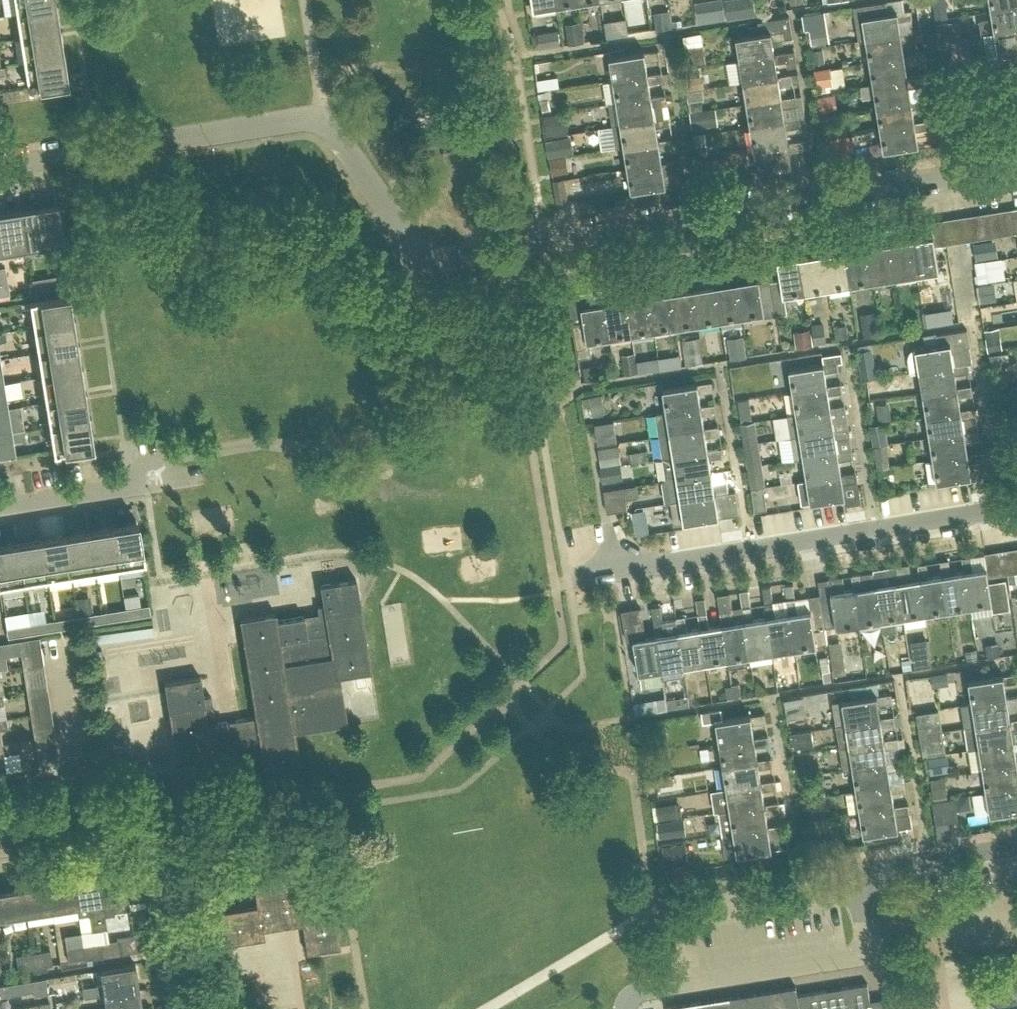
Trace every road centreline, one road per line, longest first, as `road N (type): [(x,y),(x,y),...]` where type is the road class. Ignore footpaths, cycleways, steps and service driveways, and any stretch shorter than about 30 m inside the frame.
road 1 (unclassified): [(0,167),(318,120),(333,130),(413,247),(442,257),(1016,166)]
road 2 (residential): [(585,578),(1016,504)]
road 3 (residential): [(1016,843),(821,874),(813,895),(666,919)]
road 4 (residential): [(81,826),(49,639)]
road 5 (residential): [(0,506),(121,485),(129,477)]

